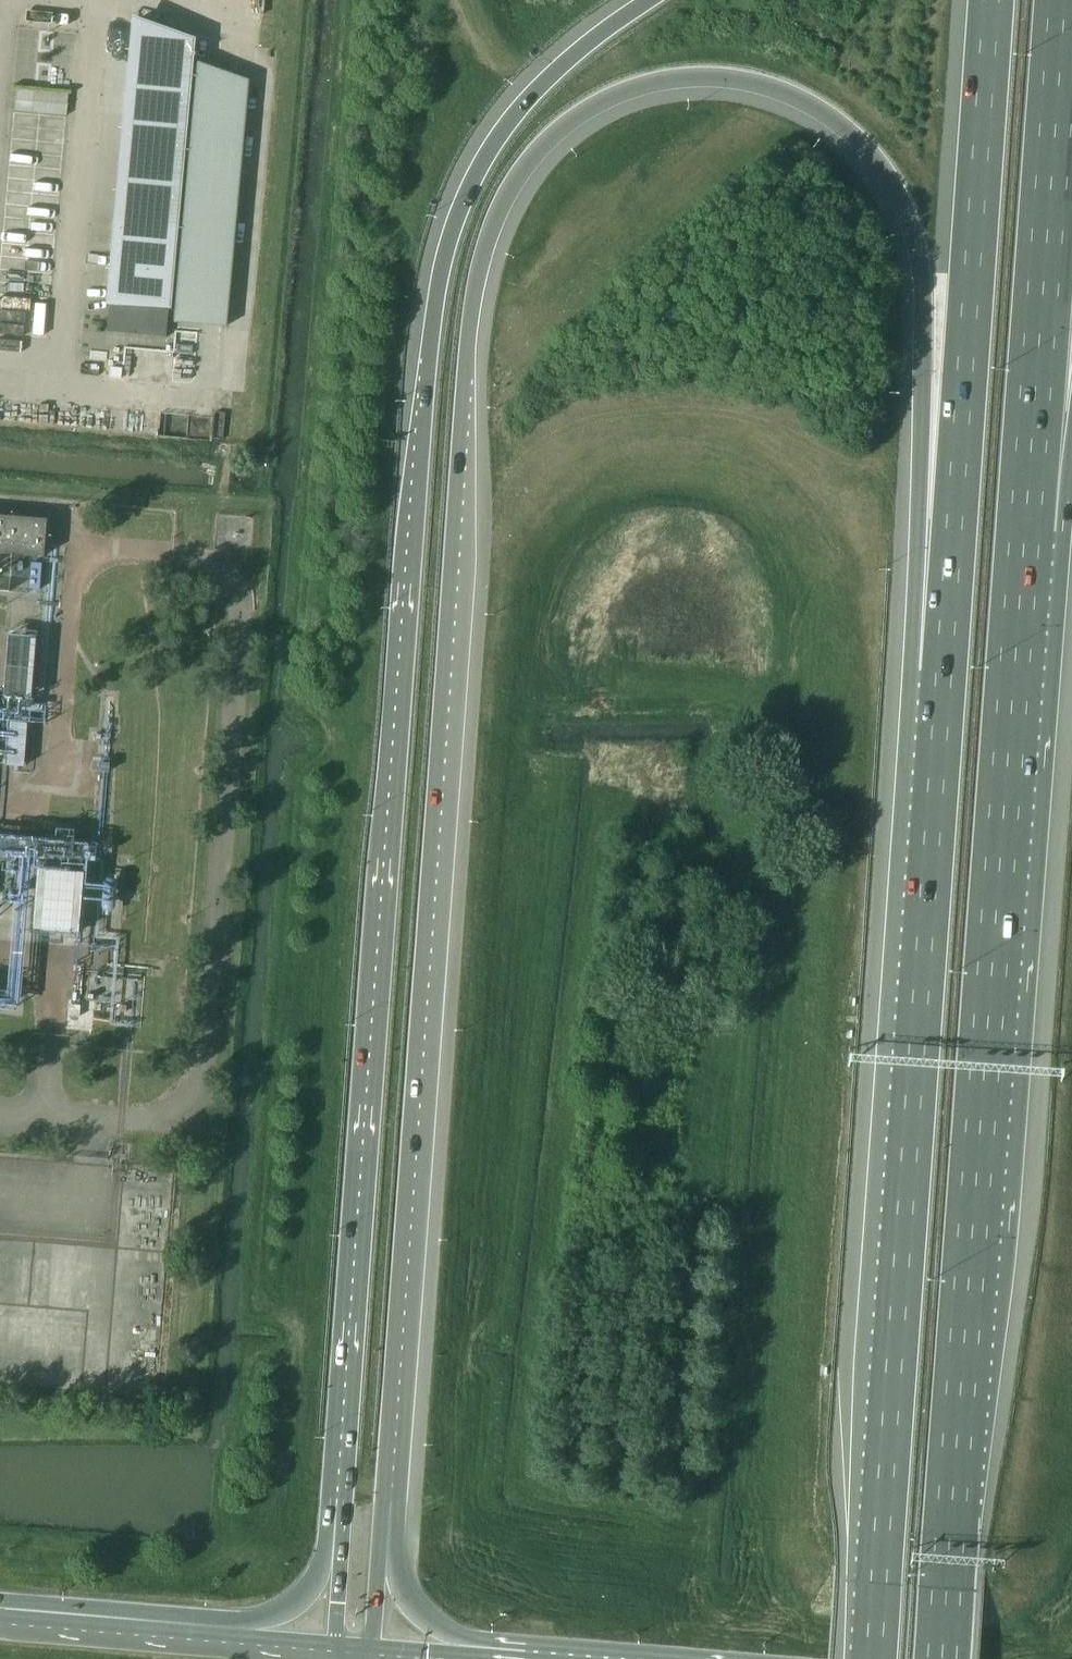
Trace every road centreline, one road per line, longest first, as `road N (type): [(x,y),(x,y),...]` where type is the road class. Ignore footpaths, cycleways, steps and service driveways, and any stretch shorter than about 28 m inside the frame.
road 1 (motorway): [(377,1576),(475,270),(506,193),(548,138),(613,95),(683,77),(753,82),(804,103),(862,145),(905,211),(926,298),(943,671)]
road 2 (motorway): [(651,0),(586,42),(520,103),(472,174),(438,259),(340,1569)]
road 3 (motorway): [(940,1658),(1023,530)]
road 4 (motorway): [(943,671),(872,1658)]
road 5 (motorway): [(989,0),(943,671)]
road 6 (motorway): [(1023,530),(1063,0)]
road 7 (secondary): [(227,1634),(0,1614)]
road 8 (motorway): [(1023,530),(1071,380)]
road 9 (motorway): [(340,1569),(281,1612),(227,1634)]

